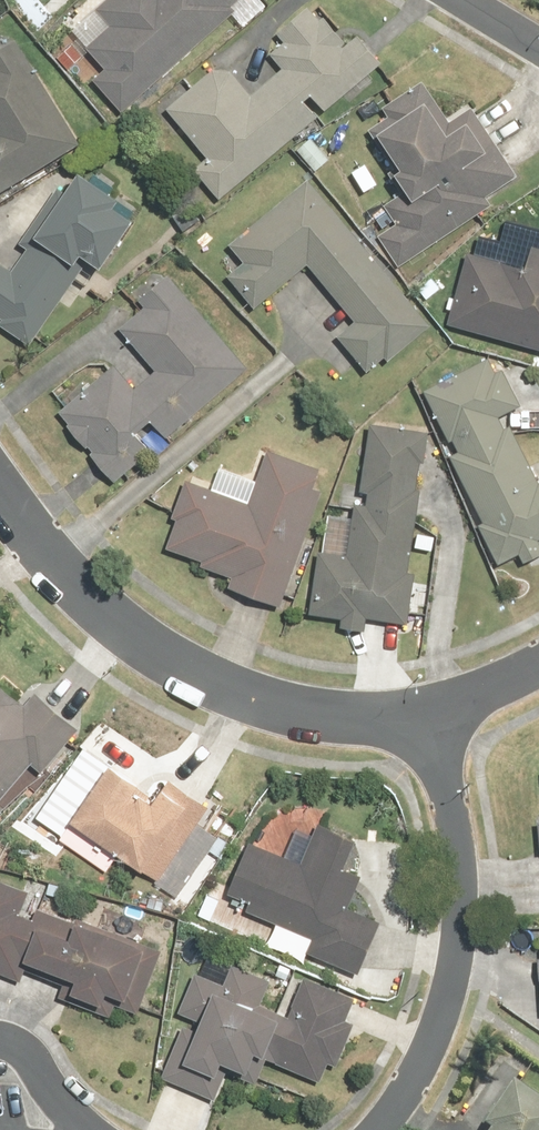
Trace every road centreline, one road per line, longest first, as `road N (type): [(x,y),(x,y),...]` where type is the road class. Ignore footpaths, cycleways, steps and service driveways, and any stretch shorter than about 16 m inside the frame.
road 1 (residential): [(0,497),(28,534),(137,635),(245,692),(344,720),(427,727)]
road 2 (residential): [(427,727),(446,787),(459,938),(434,1043),(404,1098),(372,1129)]
road 3 (residential): [(427,727),(538,666)]

